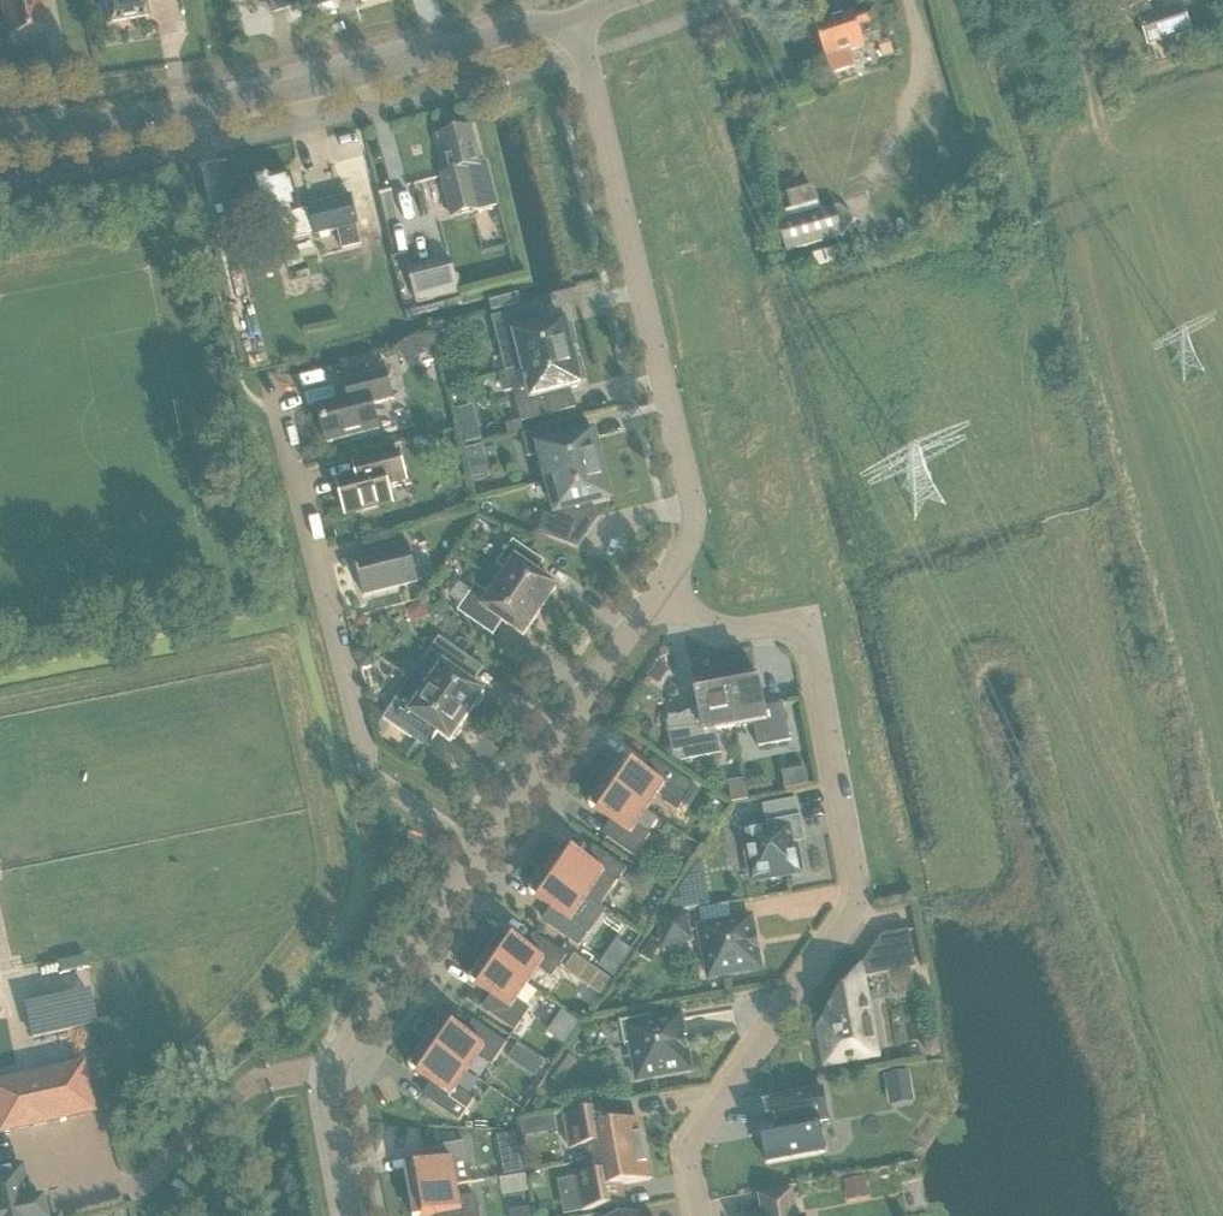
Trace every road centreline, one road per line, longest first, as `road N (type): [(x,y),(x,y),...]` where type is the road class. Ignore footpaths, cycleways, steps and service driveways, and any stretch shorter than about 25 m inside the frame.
road 1 (residential): [(705,1215),(698,1154),(709,1126),(855,910),(859,887),(805,620),(717,628),(658,596)]
road 2 (residential): [(658,596),(690,546),(694,502),(575,22)]
road 3 (tertiary): [(0,134),(188,116),(575,22)]
road 4 (residential): [(486,858),(372,771),(275,399)]
road 5 (residential): [(354,1215),(335,1104),(340,1071),(486,858)]
road 6 (residential): [(486,858),(658,596)]

